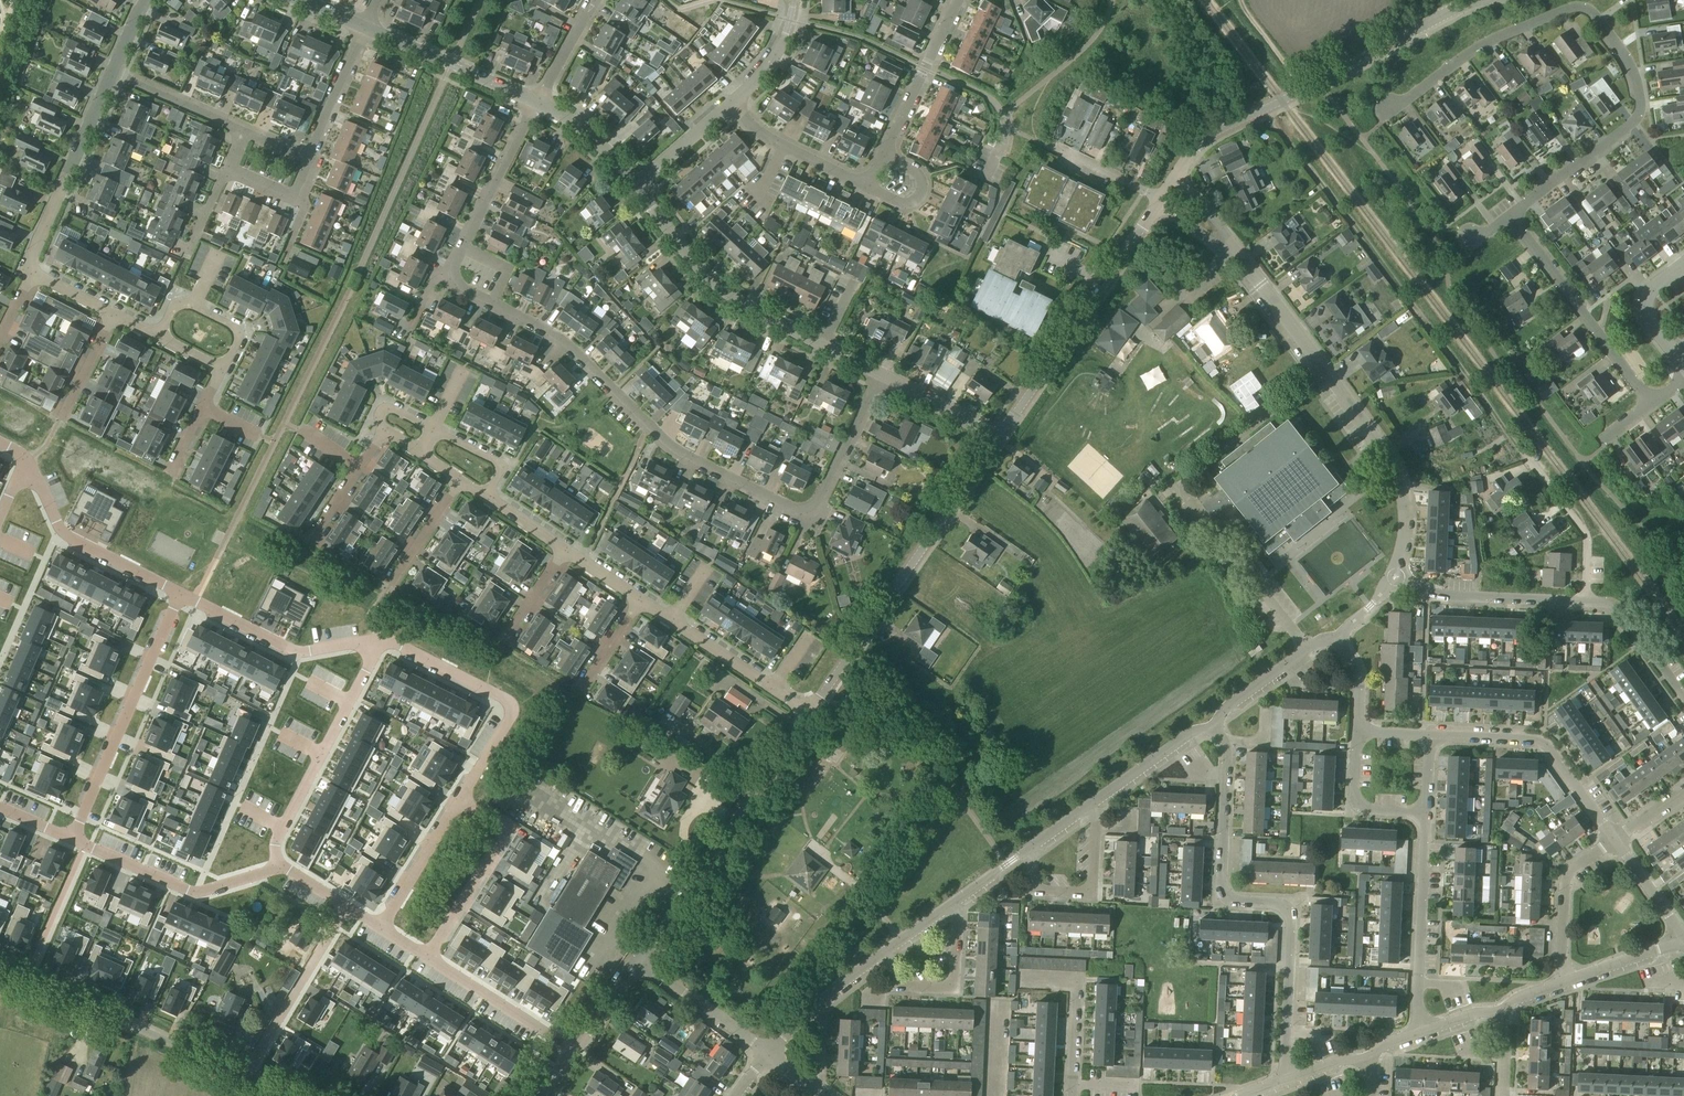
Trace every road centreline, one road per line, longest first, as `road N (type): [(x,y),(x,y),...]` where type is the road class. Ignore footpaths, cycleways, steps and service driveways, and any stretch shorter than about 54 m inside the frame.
road 1 (unclassified): [(878,373),(817,499),(795,509),(672,447),(561,340),(465,289),(456,261),(535,103)]
road 2 (residential): [(1513,213),(1639,113),(1629,61),(1592,13),(1571,8),(1492,40),(1387,113)]
road 3 (track): [(1529,460),(1266,109)]
road 4 (residential): [(380,925),(509,705),(374,640)]
road 5 (residential): [(1290,1078),(1291,919),(1281,906),(1232,901),(1222,891),(1226,752),(1215,728)]
road 6 (residential): [(1393,577),(1406,524),(1394,468),(1231,249)]
road 7 (residential): [(1175,177),(1216,133),(1477,0)]
road 8 (residential): [(809,713),(1000,435)]
road 9 (residential): [(637,958),(809,713)]
road 10 (residential): [(1000,435),(1160,200)]
road 11 (unclassified): [(246,1075),(0,967)]
road 12 (residential): [(73,839),(180,594)]
road 13 (residential): [(825,347),(737,301),(635,187)]
road 14 (residential): [(277,866),(275,847),(374,640)]
road 15 (residential): [(1648,404),(1513,213)]
road 16 (residential): [(1614,839),(1545,745),(1430,735)]
road 17 (residential): [(111,73),(30,257),(33,276)]
road 18 (residential): [(1419,1033),(1426,813)]
road 19 (residential): [(73,839),(194,891),(277,866)]
road 20 (residential): [(180,594),(59,529),(25,459)]
road 21 (residential): [(374,640),(292,653),(180,594)]
road 22 (residential): [(637,601),(809,713)]
road 23 (residential): [(345,905),(246,1075)]
road 24 (residential): [(1585,602),(1440,595),(1393,577)]
road 25 (residential): [(1032,846),(1032,891),(1091,894),(1089,805)]
road 26 (residential): [(895,944),(893,986),(953,989),(956,924),(950,905)]
road 27 (residential): [(535,103),(367,29)]
road 28 (residential): [(430,957),(575,1049)]
road 29 (residential): [(1071,1095),(1077,981),(1022,979)]
road 30 (residential): [(1566,982),(1565,879),(1614,839)]
road 31 (residential): [(766,1056),(637,958)]
road 32 (residential): [(1585,602),(1586,535),(1529,460)]
road 33 (residential): [(430,957),(515,824)]
road 34 (residential): [(988,175),(1003,144),(1004,117),(991,100),(924,67)]
road 35 (residential): [(1215,728),(1229,705),(1318,642),(1337,639)]
road 36 (residential): [(1089,805),(1185,737),(1215,728)]
road 37 (residential): [(159,338),(181,303),(231,326),(237,339),(221,371)]
road 38 (residential): [(245,132),(111,73)]
road 39 (residential): [(1683,698),(1620,610),(1585,602)]
road 40 (residential): [(310,159),(367,29)]
road 41 (residential): [(1426,813),(1367,809),(1356,801),(1357,732)]
road 42 (residential): [(1683,372),(1642,305),(1654,285),(1683,264)]
road 43 (residential): [(1000,435),(878,373)]
road 44 (residential): [(384,430),(311,541)]
road 45 (residential): [(635,187),(598,145),(535,103)]
road 46 (residential): [(635,187),(732,102)]
road 47 (residential): [(460,479),(390,585)]
road 48 (residential): [(863,192),(898,204),(923,194),(911,167),(882,155)]
road 49 (residential): [(732,102),(780,53),(795,0)]
road 50 (residential): [(1566,982),(1683,942)]
road 51 (residential): [(535,103),(599,0)]

